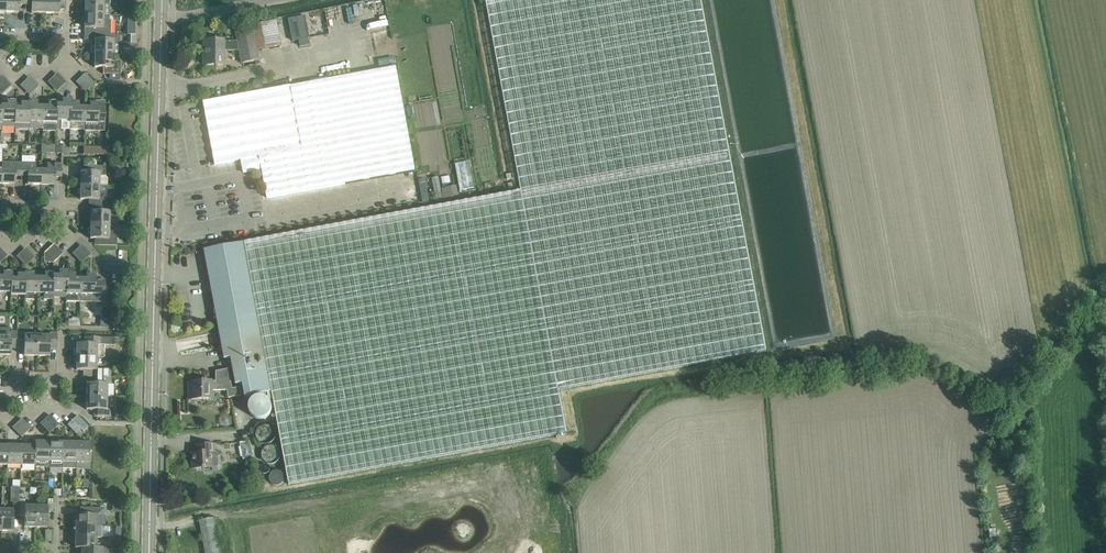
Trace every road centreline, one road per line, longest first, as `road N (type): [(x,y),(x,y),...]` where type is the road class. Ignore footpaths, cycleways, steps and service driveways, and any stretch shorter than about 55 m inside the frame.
road 1 (secondary): [(150,552),(162,17)]
road 2 (track): [(1105,305),(1013,401),(978,422)]

